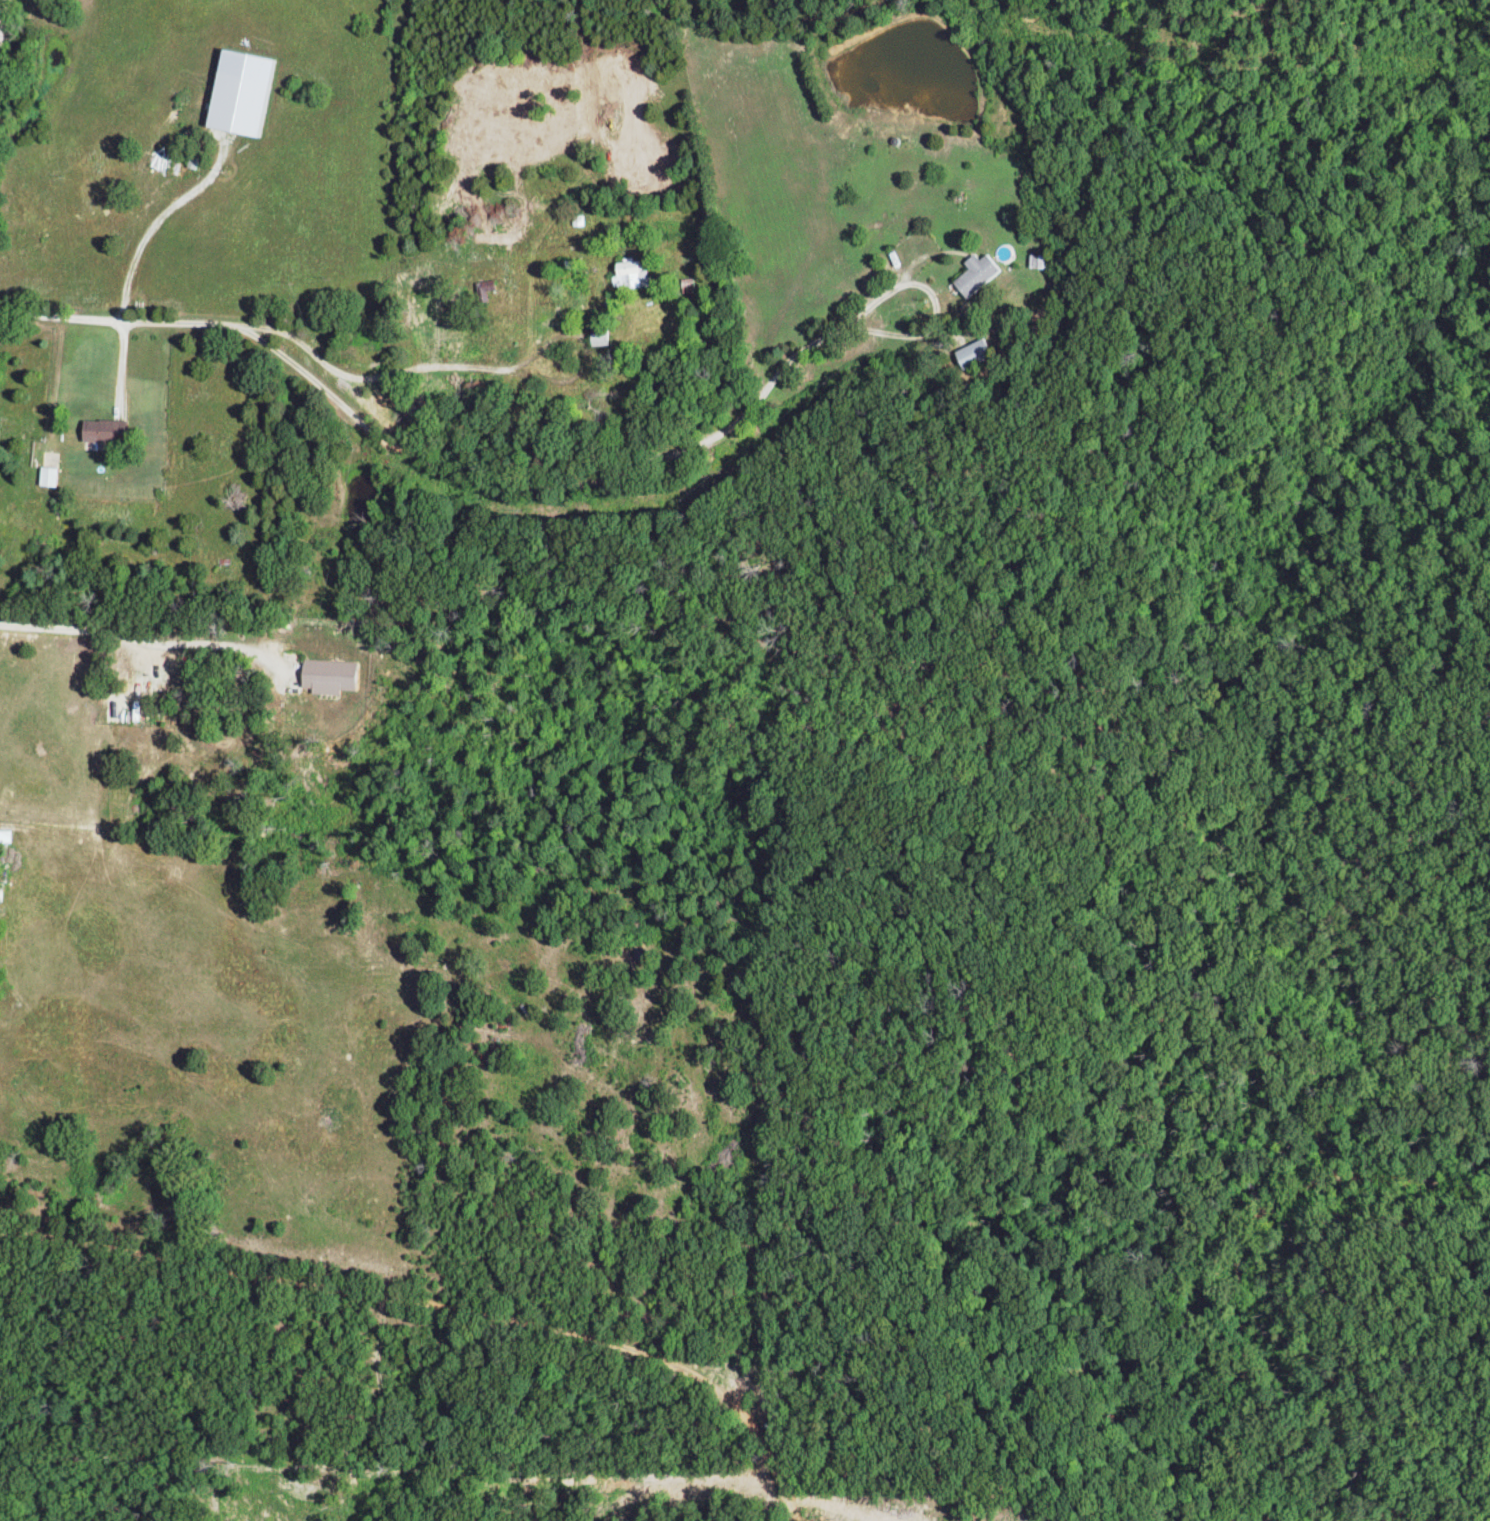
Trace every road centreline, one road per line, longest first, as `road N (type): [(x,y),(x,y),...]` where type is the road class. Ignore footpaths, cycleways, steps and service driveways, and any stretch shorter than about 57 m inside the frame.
road 1 (residential): [(0,1253),(396,1300),(595,1348),(665,1391),(717,1520)]
road 2 (residential): [(0,327),(256,345),(277,375),(347,393),(392,365),(498,370)]
road 3 (residential): [(624,522),(508,526),(413,461),(347,393)]

